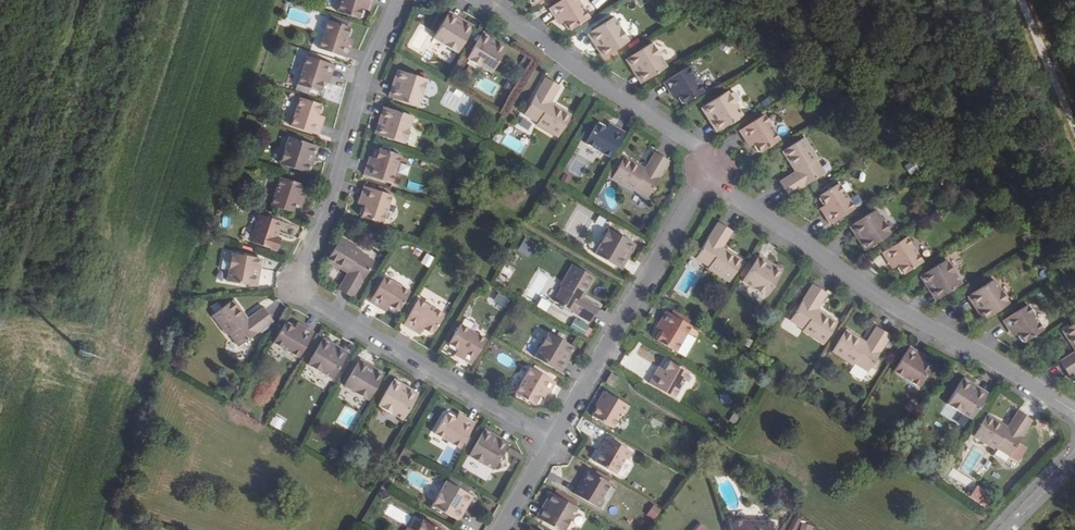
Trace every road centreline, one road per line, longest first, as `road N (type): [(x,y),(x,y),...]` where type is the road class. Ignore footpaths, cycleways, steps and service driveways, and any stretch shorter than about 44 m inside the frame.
road 1 (residential): [(551,445),(309,304),(296,289),(298,270),(335,206),(370,69),(406,0)]
road 2 (residential): [(709,184),(1074,412)]
road 3 (residential): [(465,0),(702,161),(709,184)]
road 4 (residential): [(709,184),(551,445)]
road 5 (track): [(69,0),(0,194)]
road 6 (track): [(1074,129),(1021,0)]

